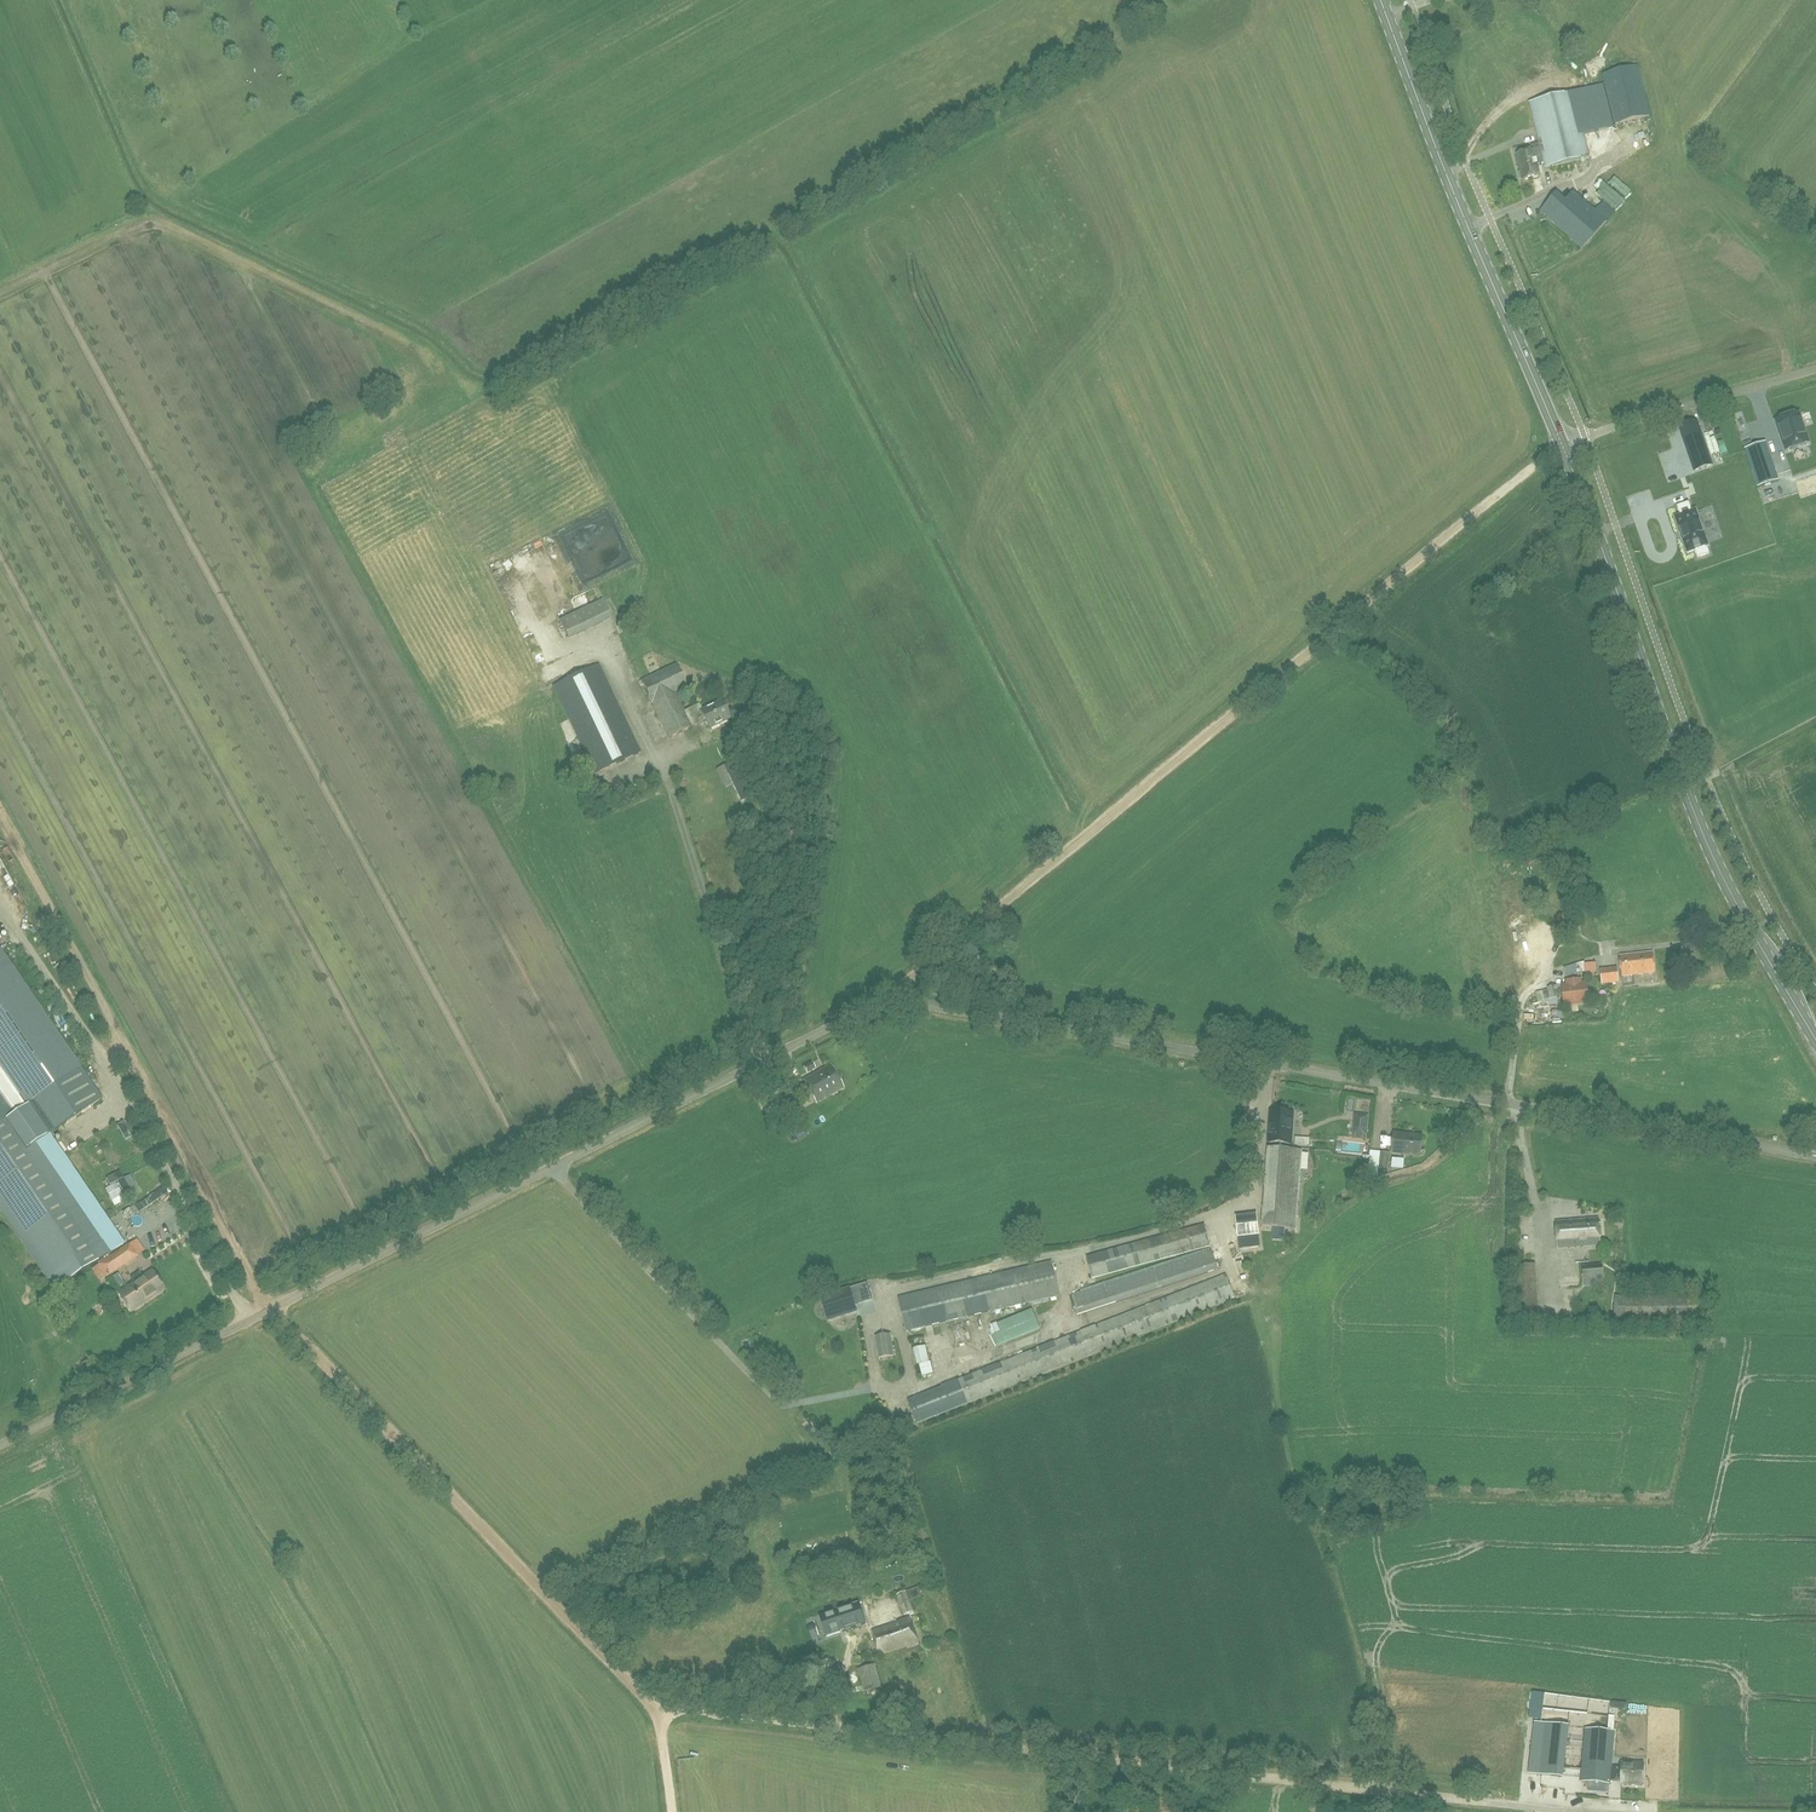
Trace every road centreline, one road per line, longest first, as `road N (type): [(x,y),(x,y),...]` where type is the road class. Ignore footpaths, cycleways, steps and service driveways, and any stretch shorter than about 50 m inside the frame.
road 1 (unclassified): [(0,1445),(883,1004),(1815,1156)]
road 2 (track): [(0,819),(271,1308),(661,1706)]
road 3 (track): [(883,1004),(1562,445)]
road 4 (track): [(661,1706),(1483,1800)]
road 5 (primary): [(1815,1039),(1702,831),(1562,445)]
road 6 (primary): [(1562,445),(1381,0)]
road 7 (unclassified): [(1815,369),(1562,445)]

